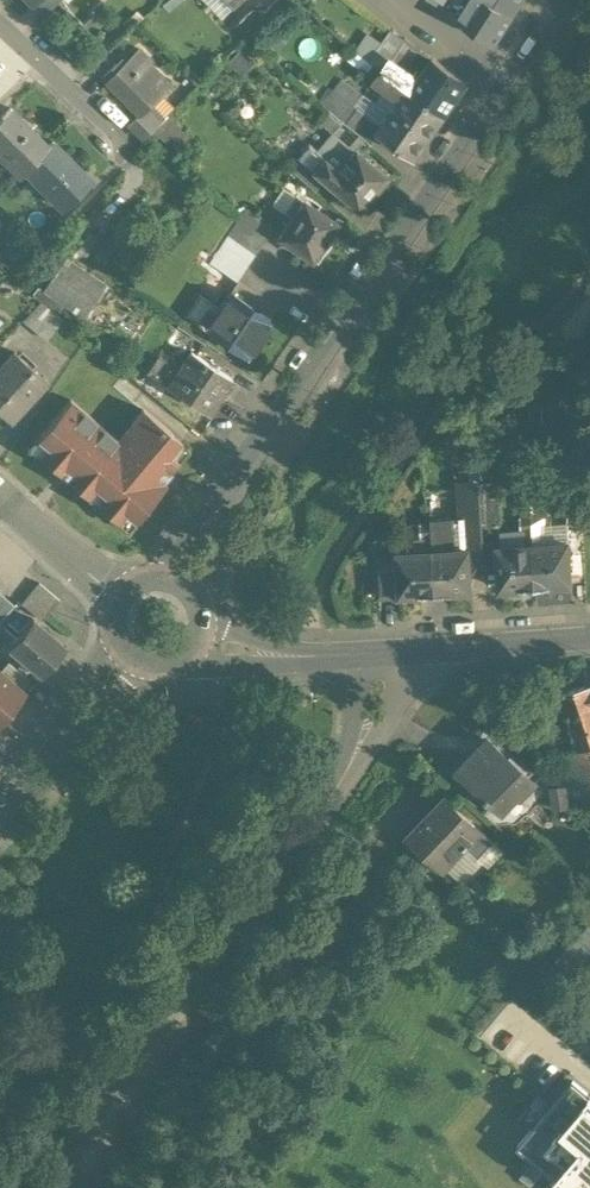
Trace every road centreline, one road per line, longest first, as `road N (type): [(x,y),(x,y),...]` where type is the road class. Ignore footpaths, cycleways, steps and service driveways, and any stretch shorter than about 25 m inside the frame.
road 1 (unclassified): [(380,655),(378,696),(354,765),(190,996),(69,1187)]
road 2 (tertiary): [(185,587),(307,383),(511,83)]
road 3 (track): [(112,1121),(91,1108),(96,1031),(236,693)]
road 4 (residential): [(380,655),(589,642)]
road 5 (tertiary): [(0,802),(135,658)]
road 6 (residential): [(200,642),(318,658),(380,655)]
road 7 (residential): [(0,28),(121,140)]
road 8 (residential): [(123,603),(0,500)]
road 9 (residential): [(392,0),(511,83)]
road 10 (track): [(96,1031),(51,1039),(0,1112)]

